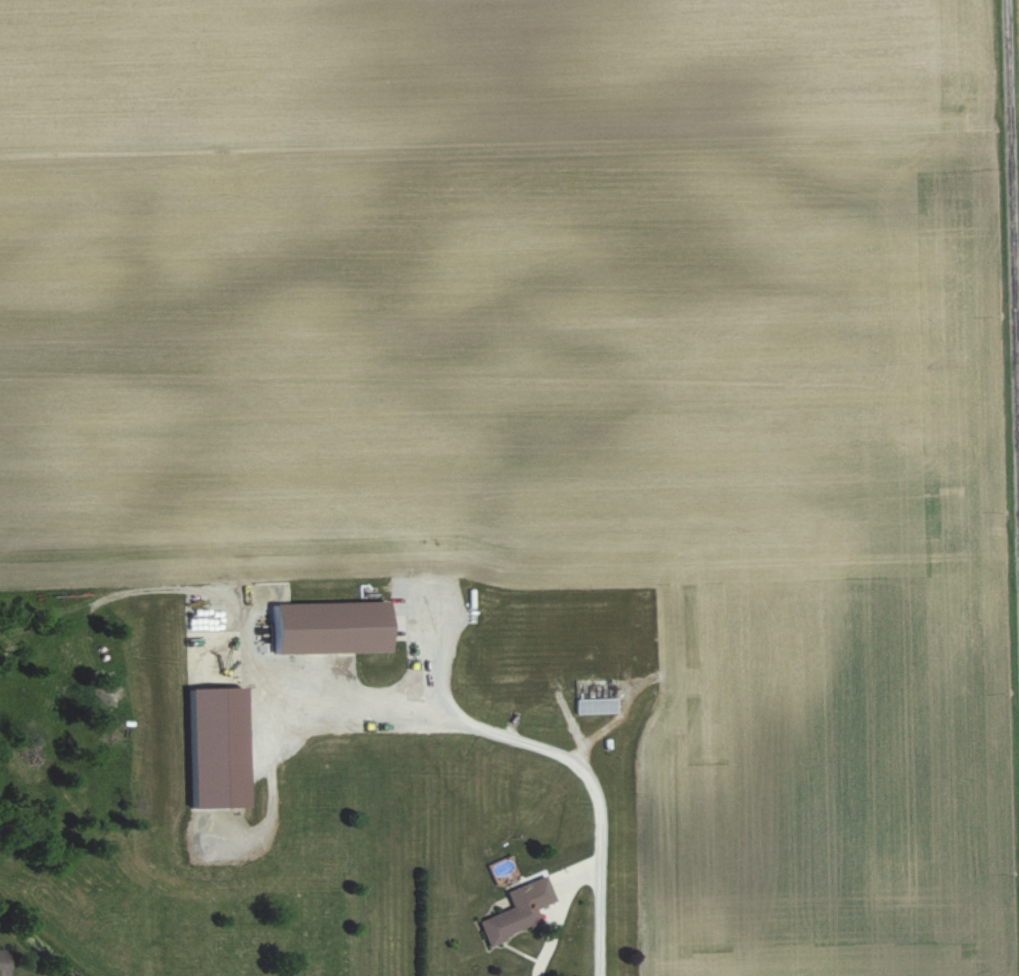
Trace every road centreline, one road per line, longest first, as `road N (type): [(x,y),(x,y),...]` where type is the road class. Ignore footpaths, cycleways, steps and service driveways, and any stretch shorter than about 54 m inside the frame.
road 1 (residential): [(1018,271),(1012,0)]

